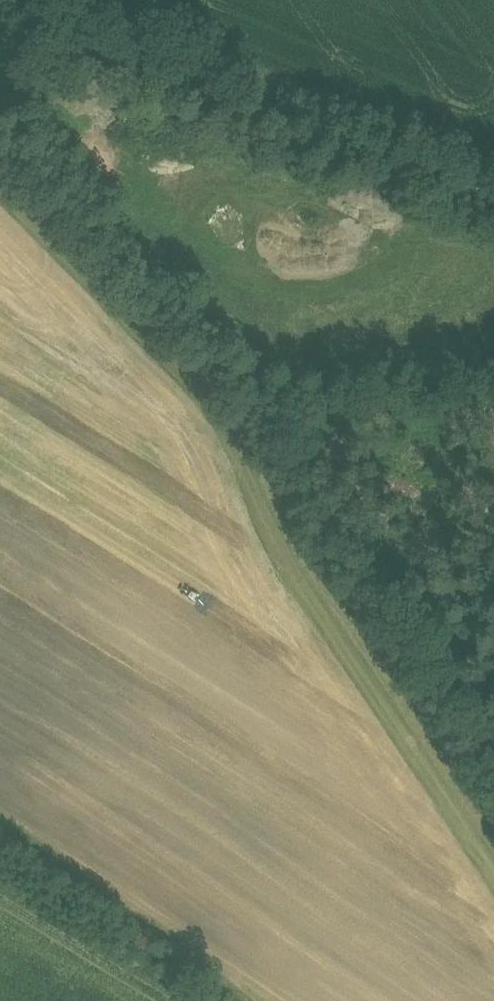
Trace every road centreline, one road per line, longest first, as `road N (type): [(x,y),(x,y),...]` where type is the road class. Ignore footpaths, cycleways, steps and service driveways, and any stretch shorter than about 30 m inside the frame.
road 1 (track): [(493,195),(0,9)]

